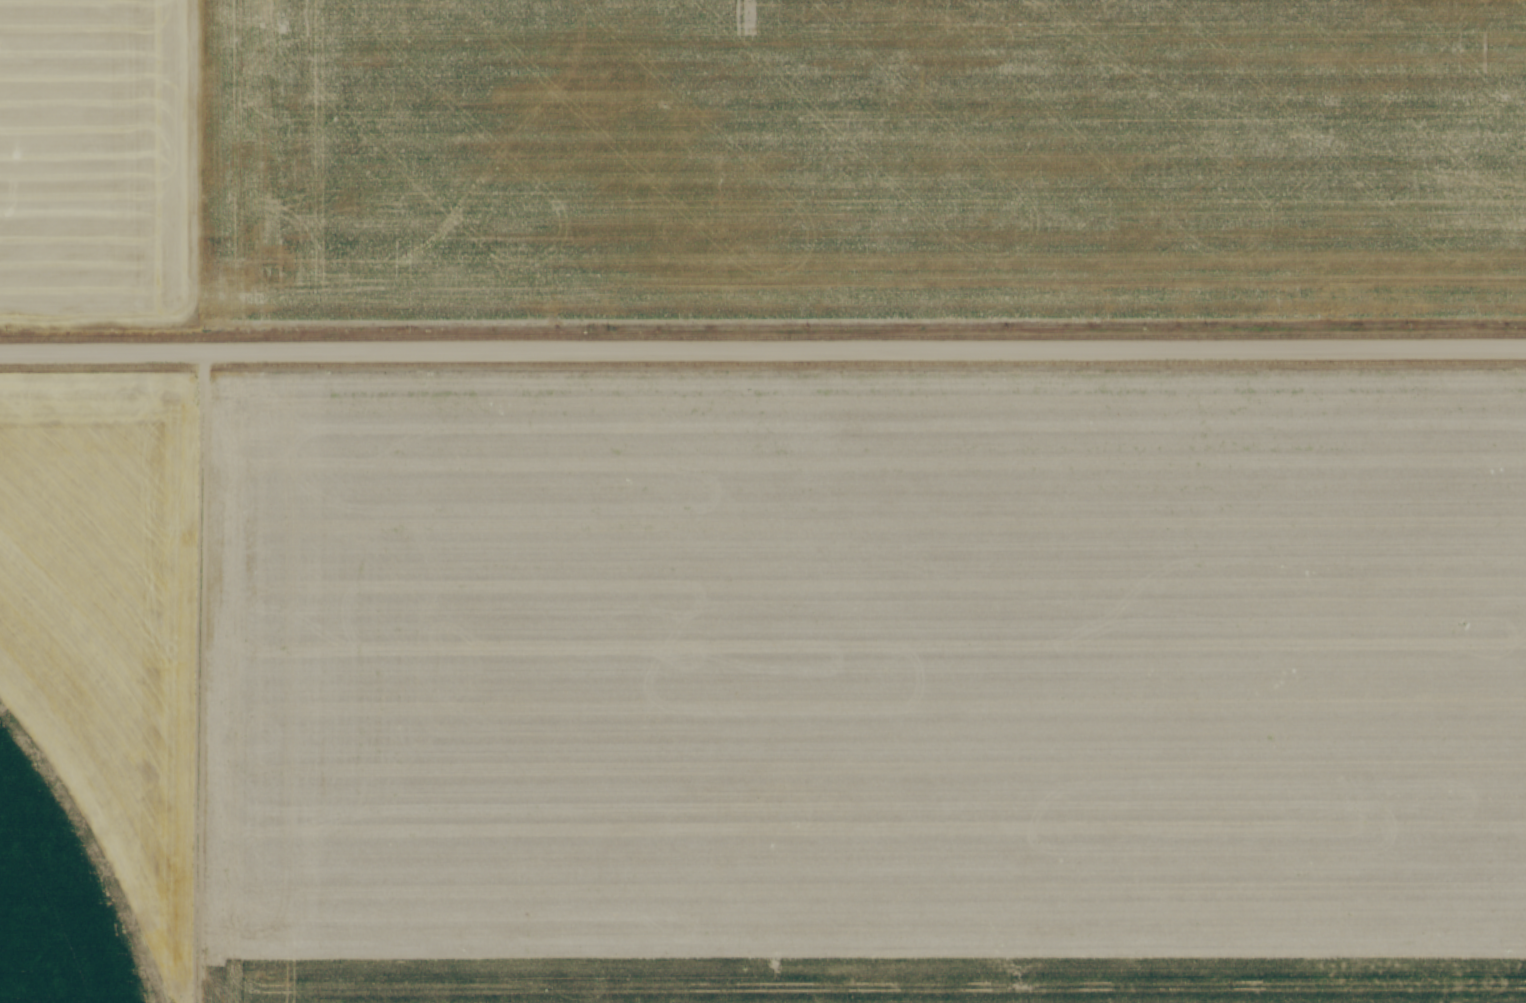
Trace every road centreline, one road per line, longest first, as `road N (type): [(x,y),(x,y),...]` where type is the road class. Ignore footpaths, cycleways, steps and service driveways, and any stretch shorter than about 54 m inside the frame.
road 1 (residential): [(0,353),(1525,347)]

